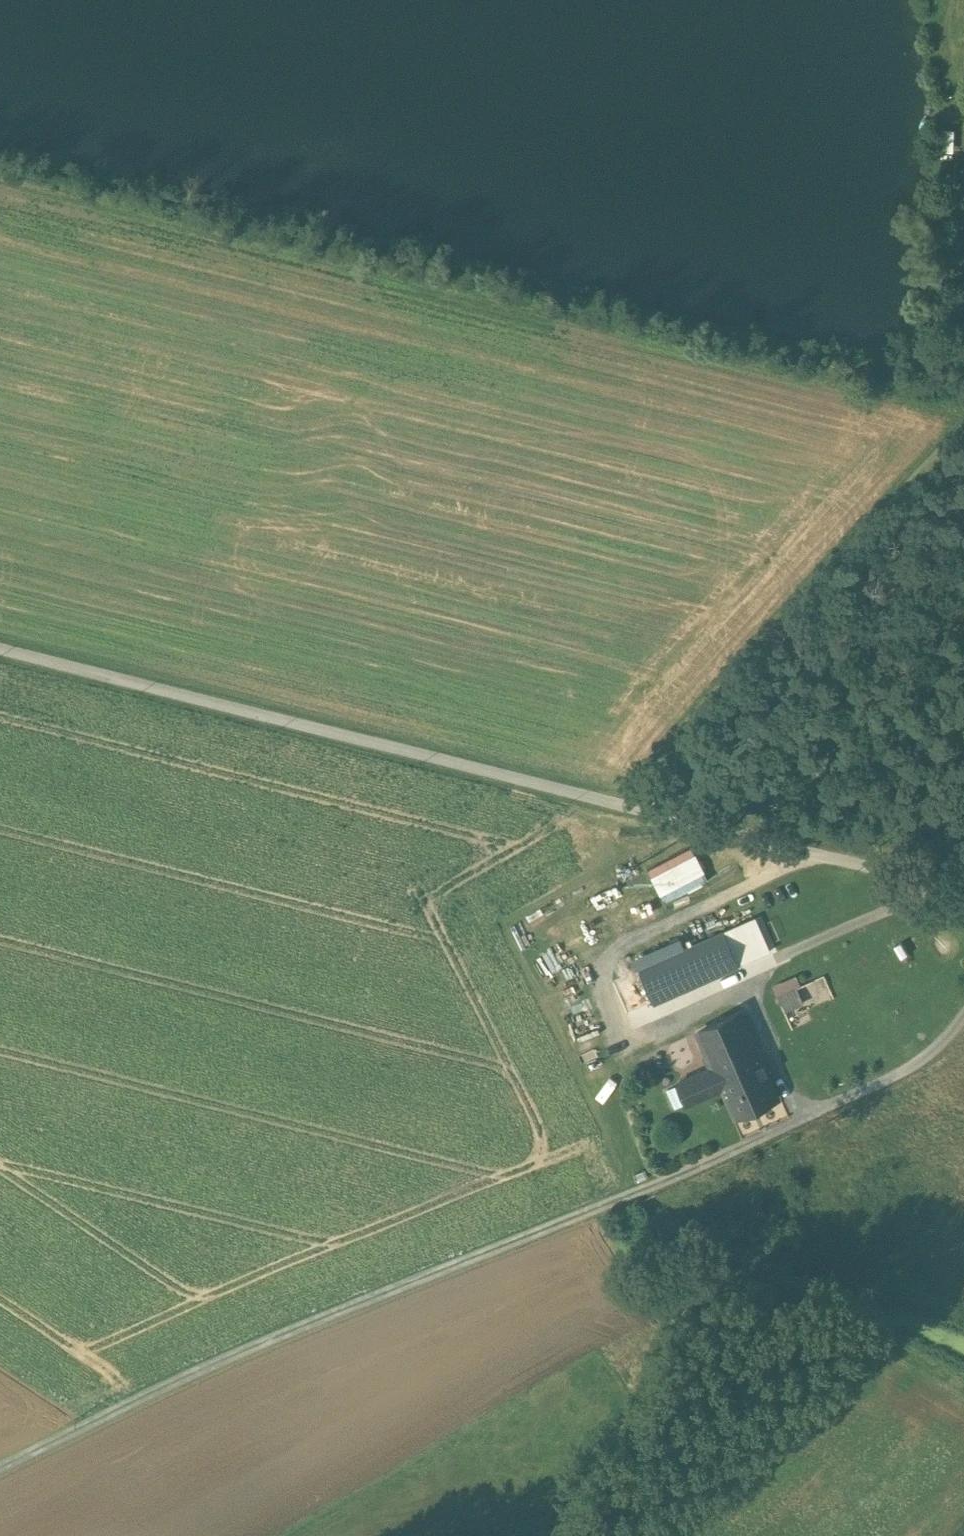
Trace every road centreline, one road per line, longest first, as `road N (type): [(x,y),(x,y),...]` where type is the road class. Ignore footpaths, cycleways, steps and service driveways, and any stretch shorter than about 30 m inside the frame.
road 1 (unclassified): [(0,647),(963,887)]

